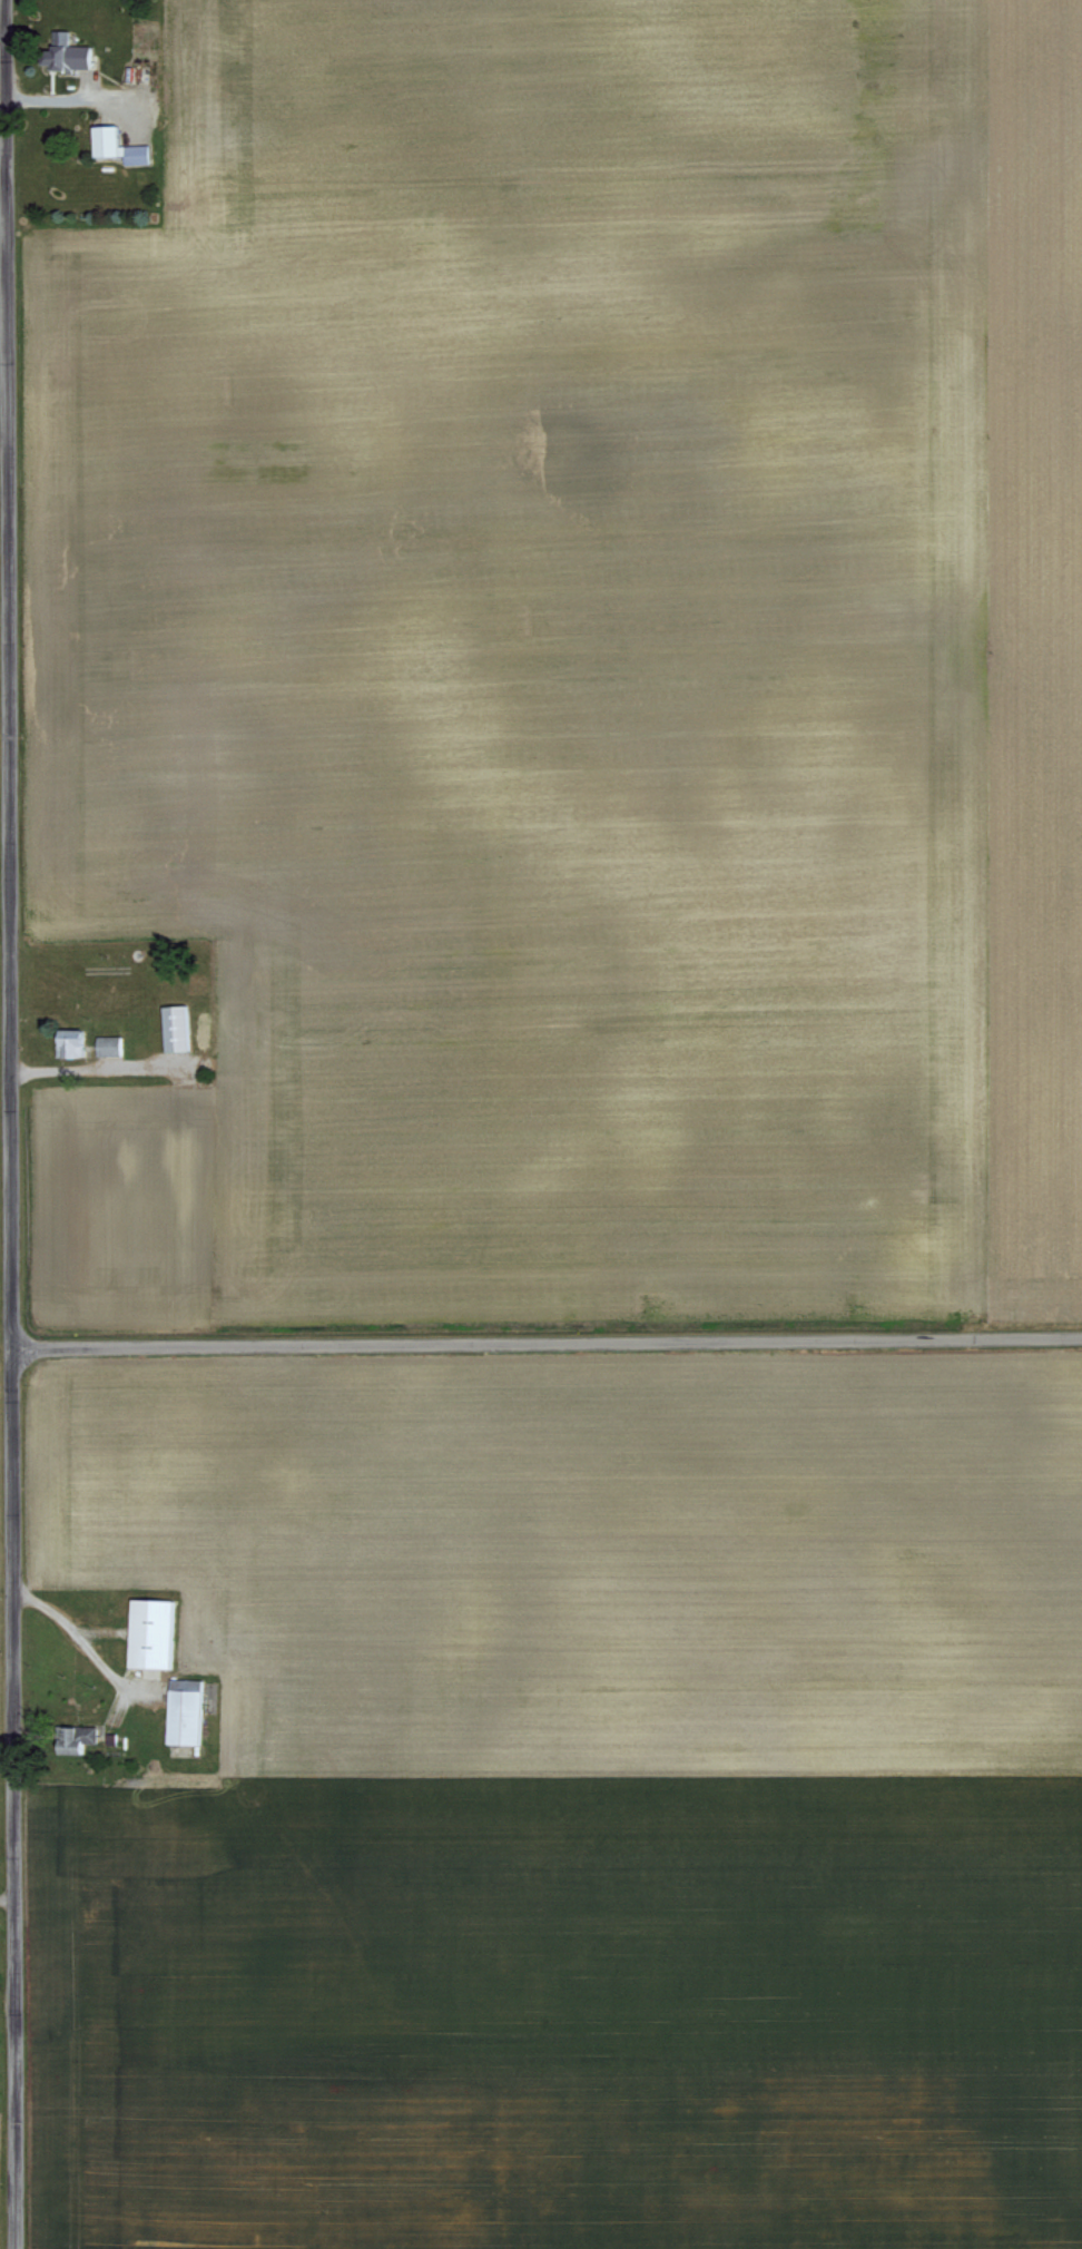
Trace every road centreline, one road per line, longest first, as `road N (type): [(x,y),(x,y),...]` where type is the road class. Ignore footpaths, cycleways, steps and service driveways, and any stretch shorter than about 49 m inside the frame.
road 1 (residential): [(8,2248),(0,141)]
road 2 (tertiary): [(1081,1333),(3,1346)]

